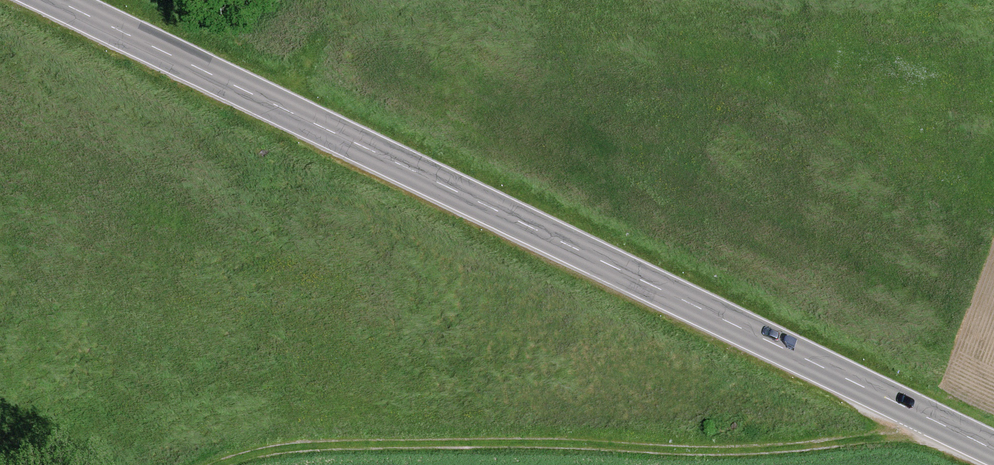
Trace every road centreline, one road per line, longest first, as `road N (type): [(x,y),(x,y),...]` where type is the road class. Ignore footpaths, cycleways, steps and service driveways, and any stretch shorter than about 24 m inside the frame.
road 1 (secondary): [(37,0),(993,450)]
road 2 (track): [(940,424),(788,448),(705,452),(322,442),(207,464)]

